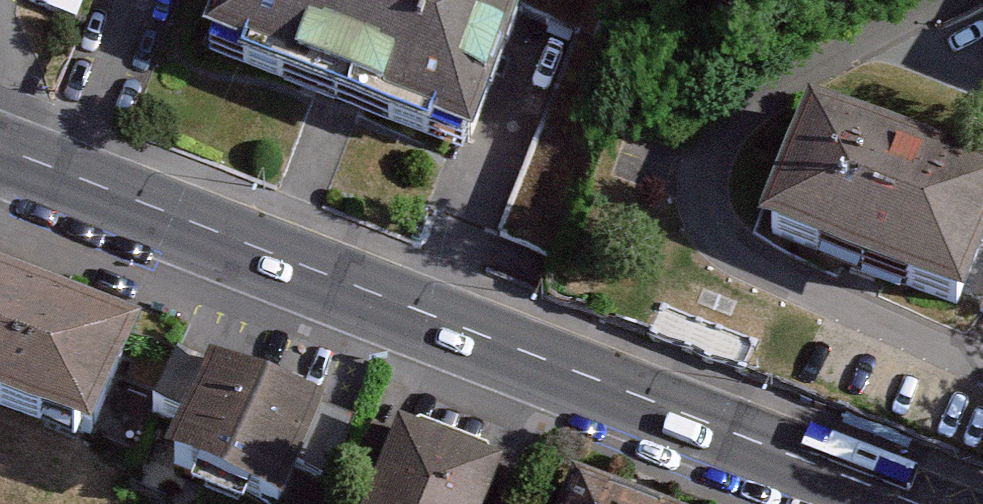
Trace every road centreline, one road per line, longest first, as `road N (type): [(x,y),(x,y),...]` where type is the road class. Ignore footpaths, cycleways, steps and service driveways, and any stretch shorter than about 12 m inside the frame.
road 1 (tertiary): [(0,151),(897,503)]

